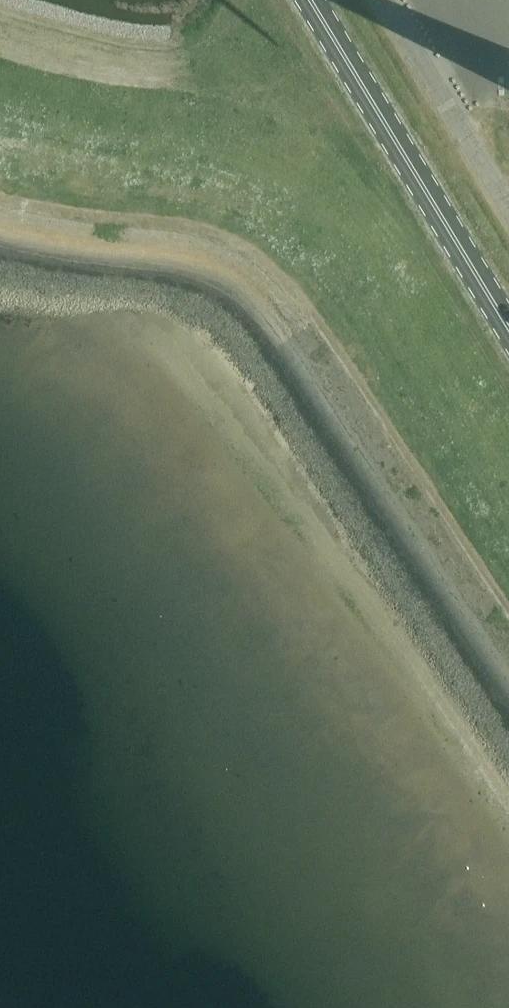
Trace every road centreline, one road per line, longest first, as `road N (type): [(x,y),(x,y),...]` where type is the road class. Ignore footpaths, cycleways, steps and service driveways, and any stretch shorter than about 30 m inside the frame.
road 1 (primary): [(508,329),(310,0)]
road 2 (unclassified): [(508,206),(383,0)]

